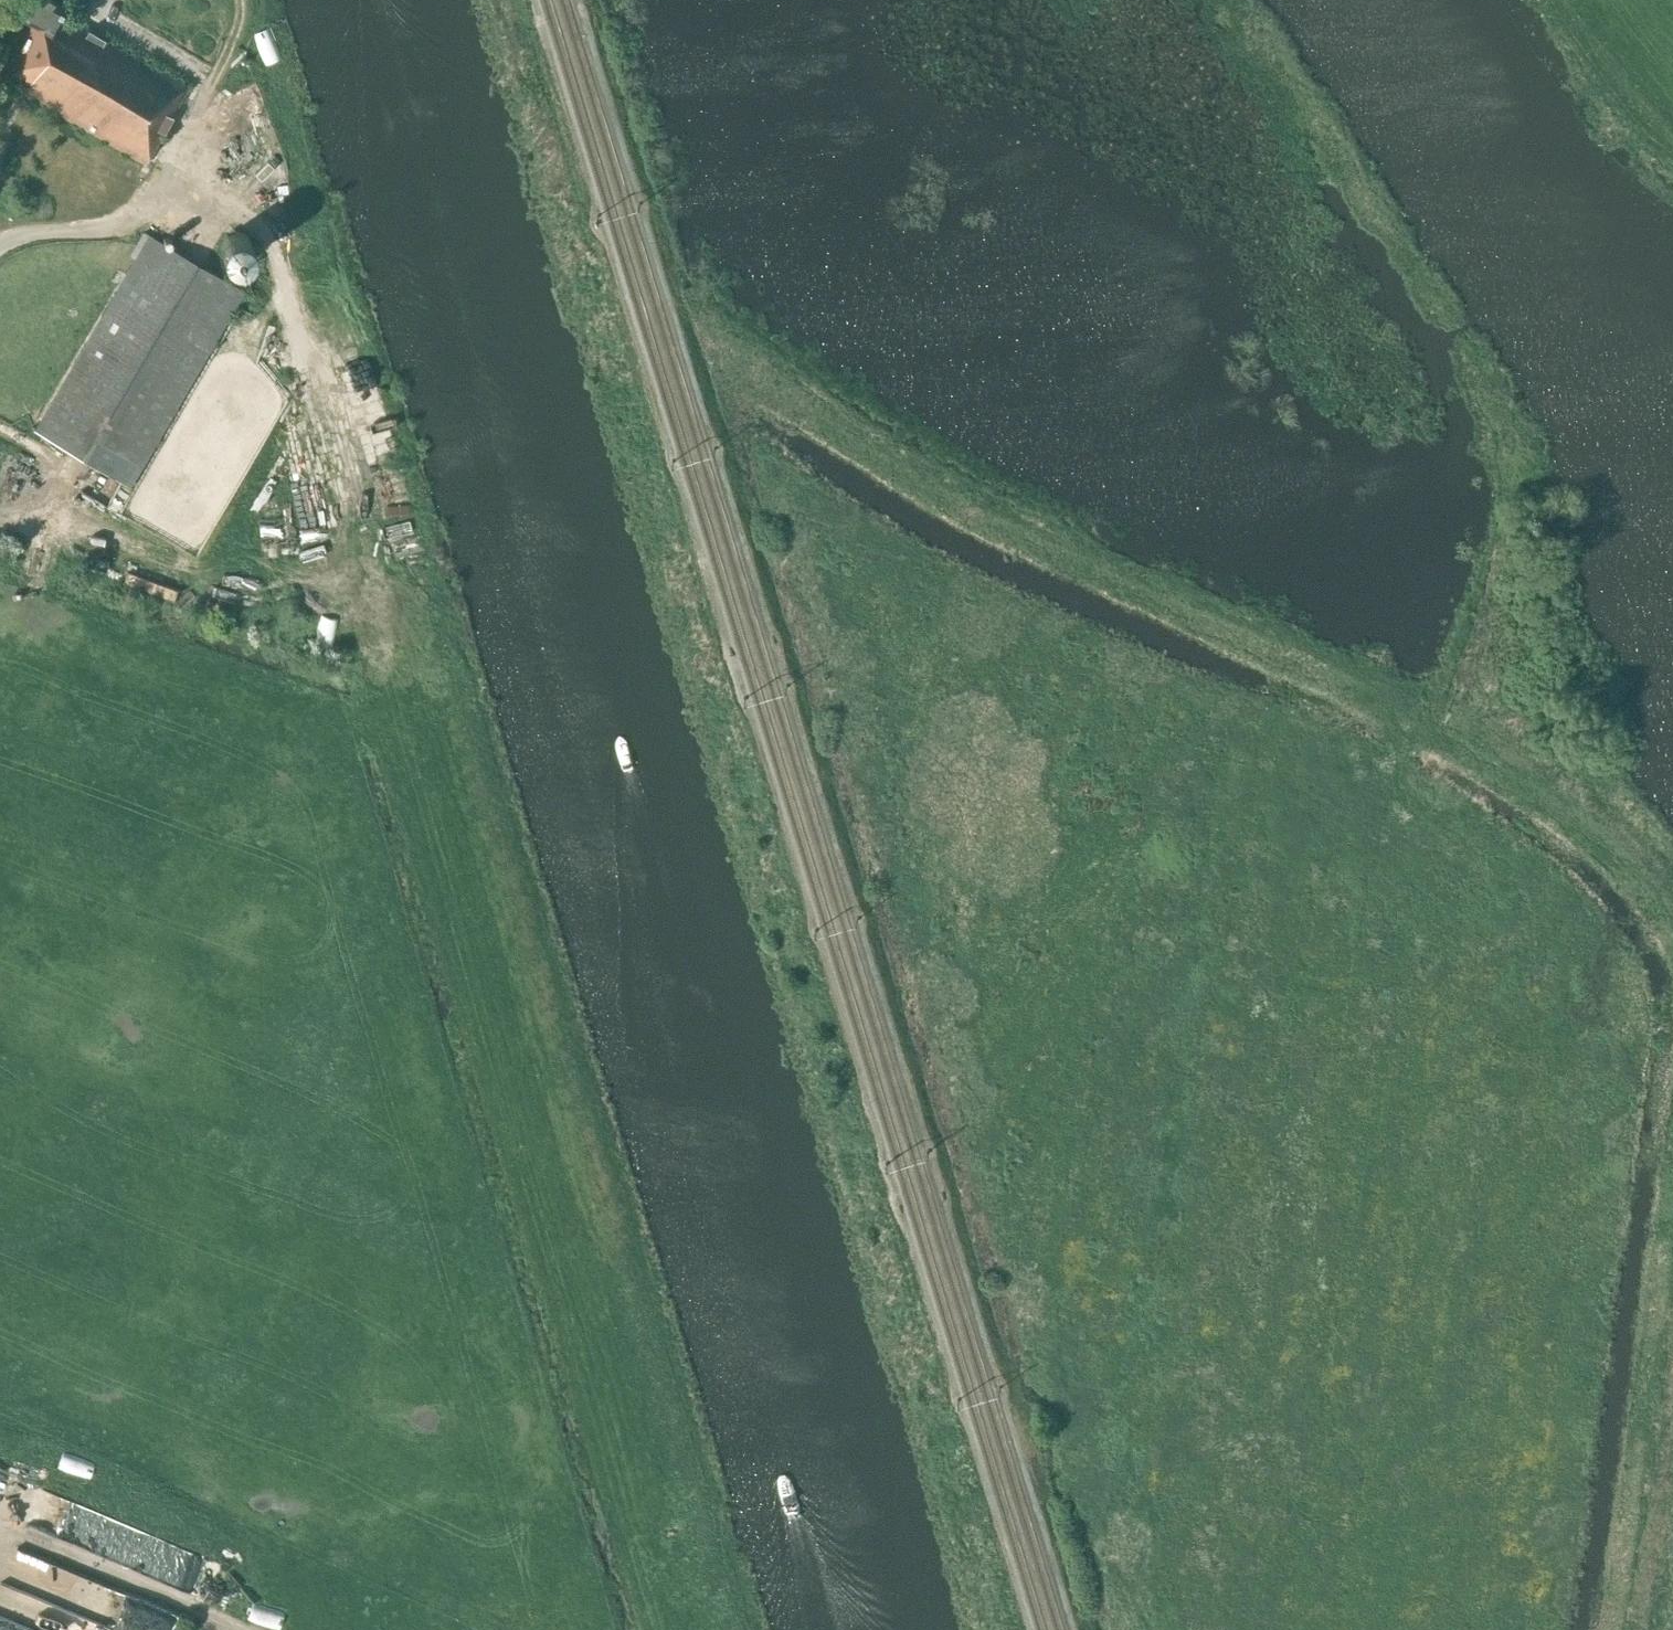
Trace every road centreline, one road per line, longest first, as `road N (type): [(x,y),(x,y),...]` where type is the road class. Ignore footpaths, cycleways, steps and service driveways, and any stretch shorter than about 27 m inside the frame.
road 1 (unclassified): [(0,256),(39,240),(119,239),(152,221)]

